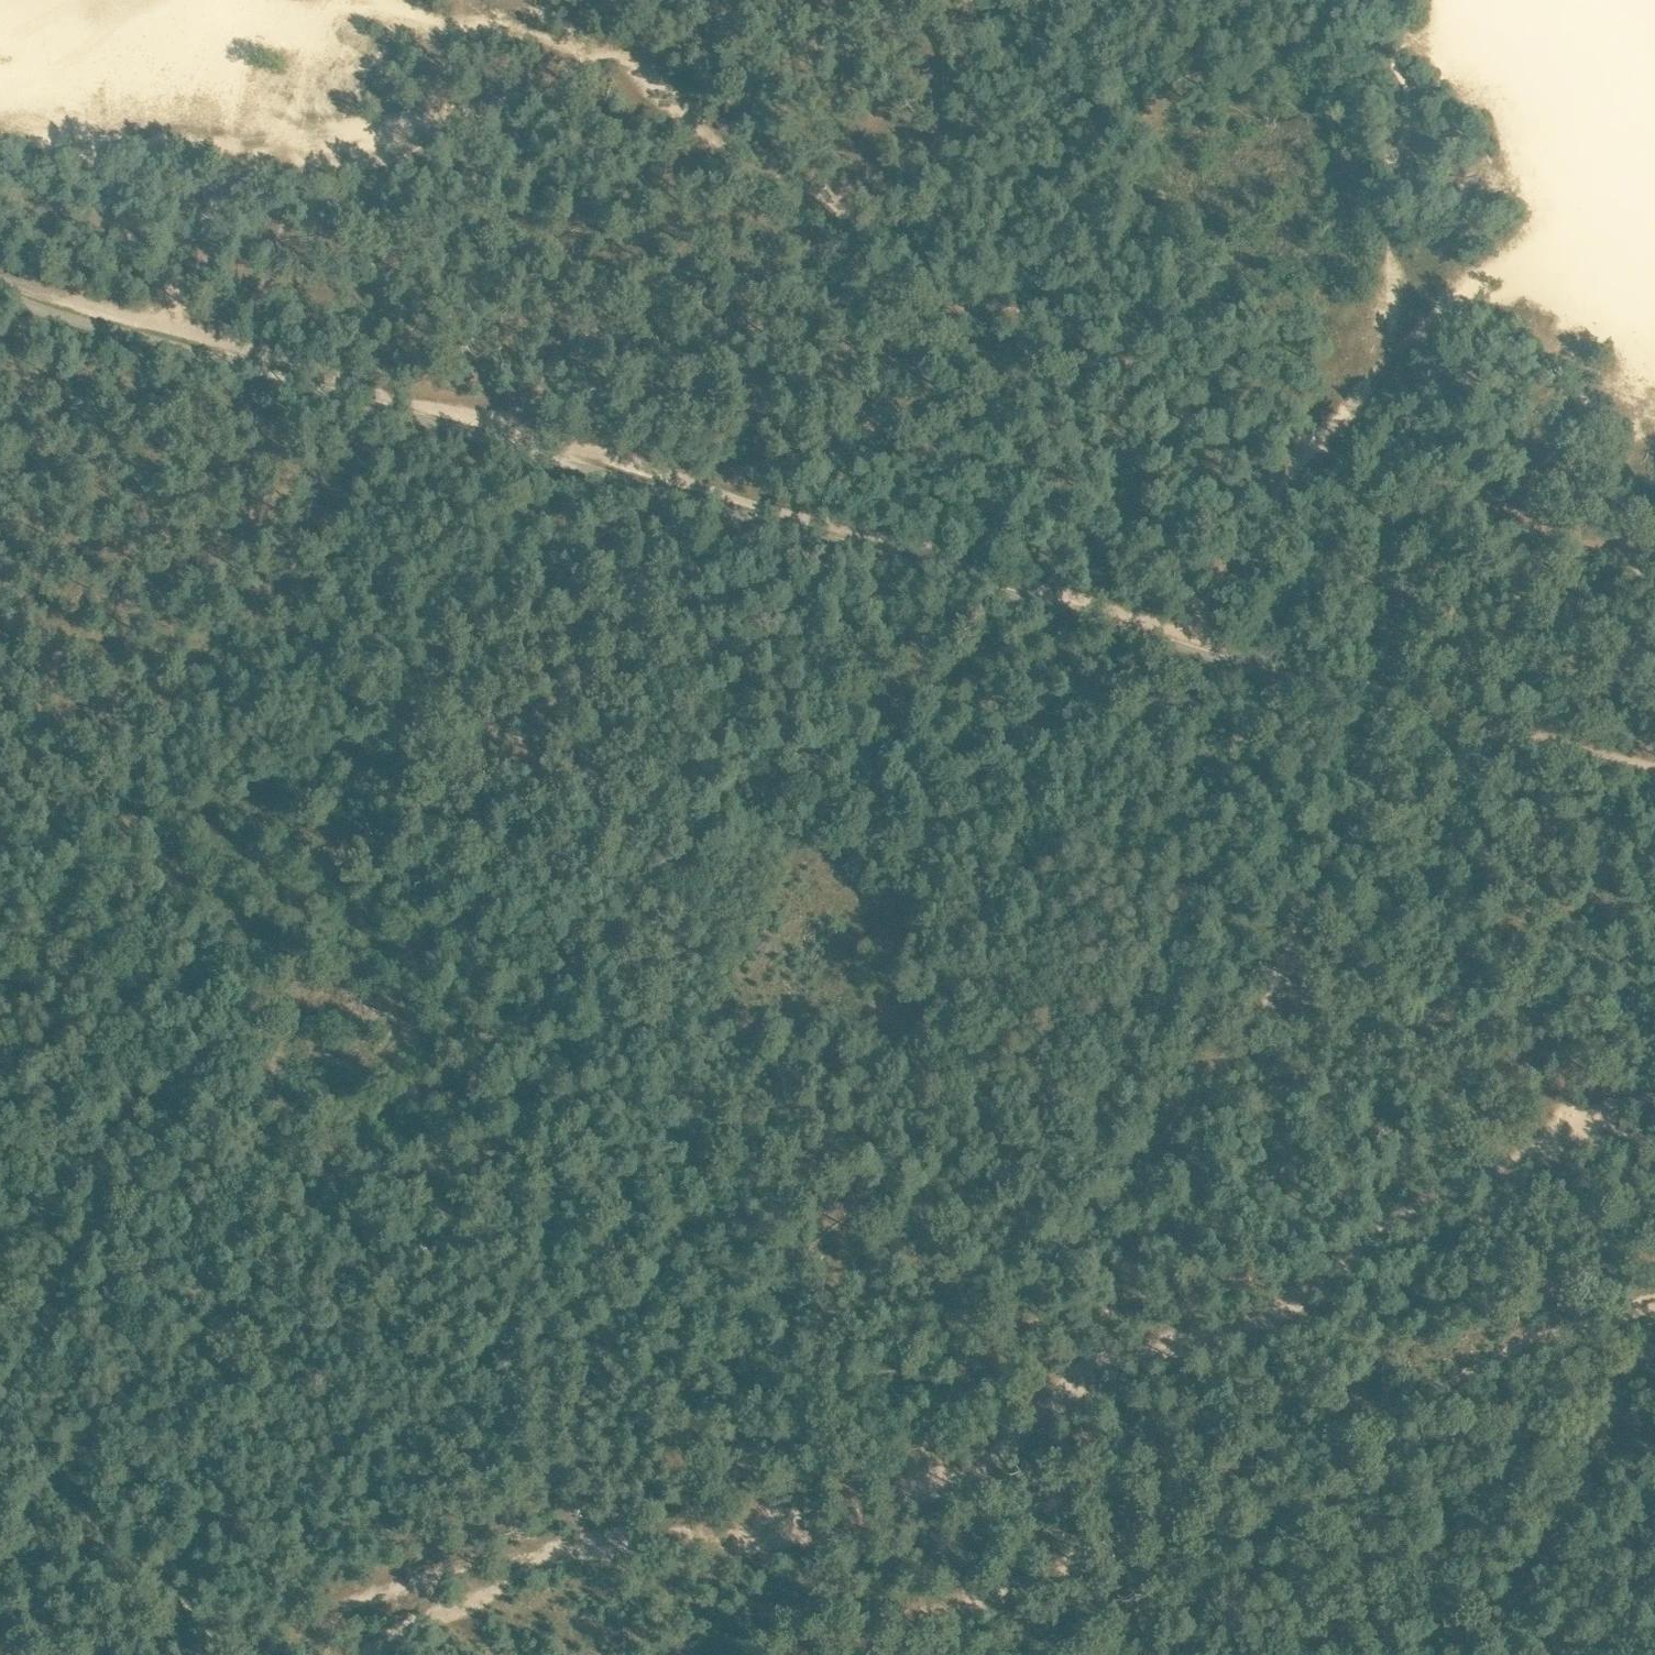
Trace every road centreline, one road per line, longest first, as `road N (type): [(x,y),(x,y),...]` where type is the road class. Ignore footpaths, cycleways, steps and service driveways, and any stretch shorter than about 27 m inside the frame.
road 1 (track): [(1654,1097),(1526,1149),(1402,1214),(1283,1311),(1078,1375),(986,1458),(928,1489),(830,1522),(583,1544),(377,1642),(332,1654)]
road 2 (track): [(886,1654),(1228,1473),(1495,1358),(1654,1301)]

